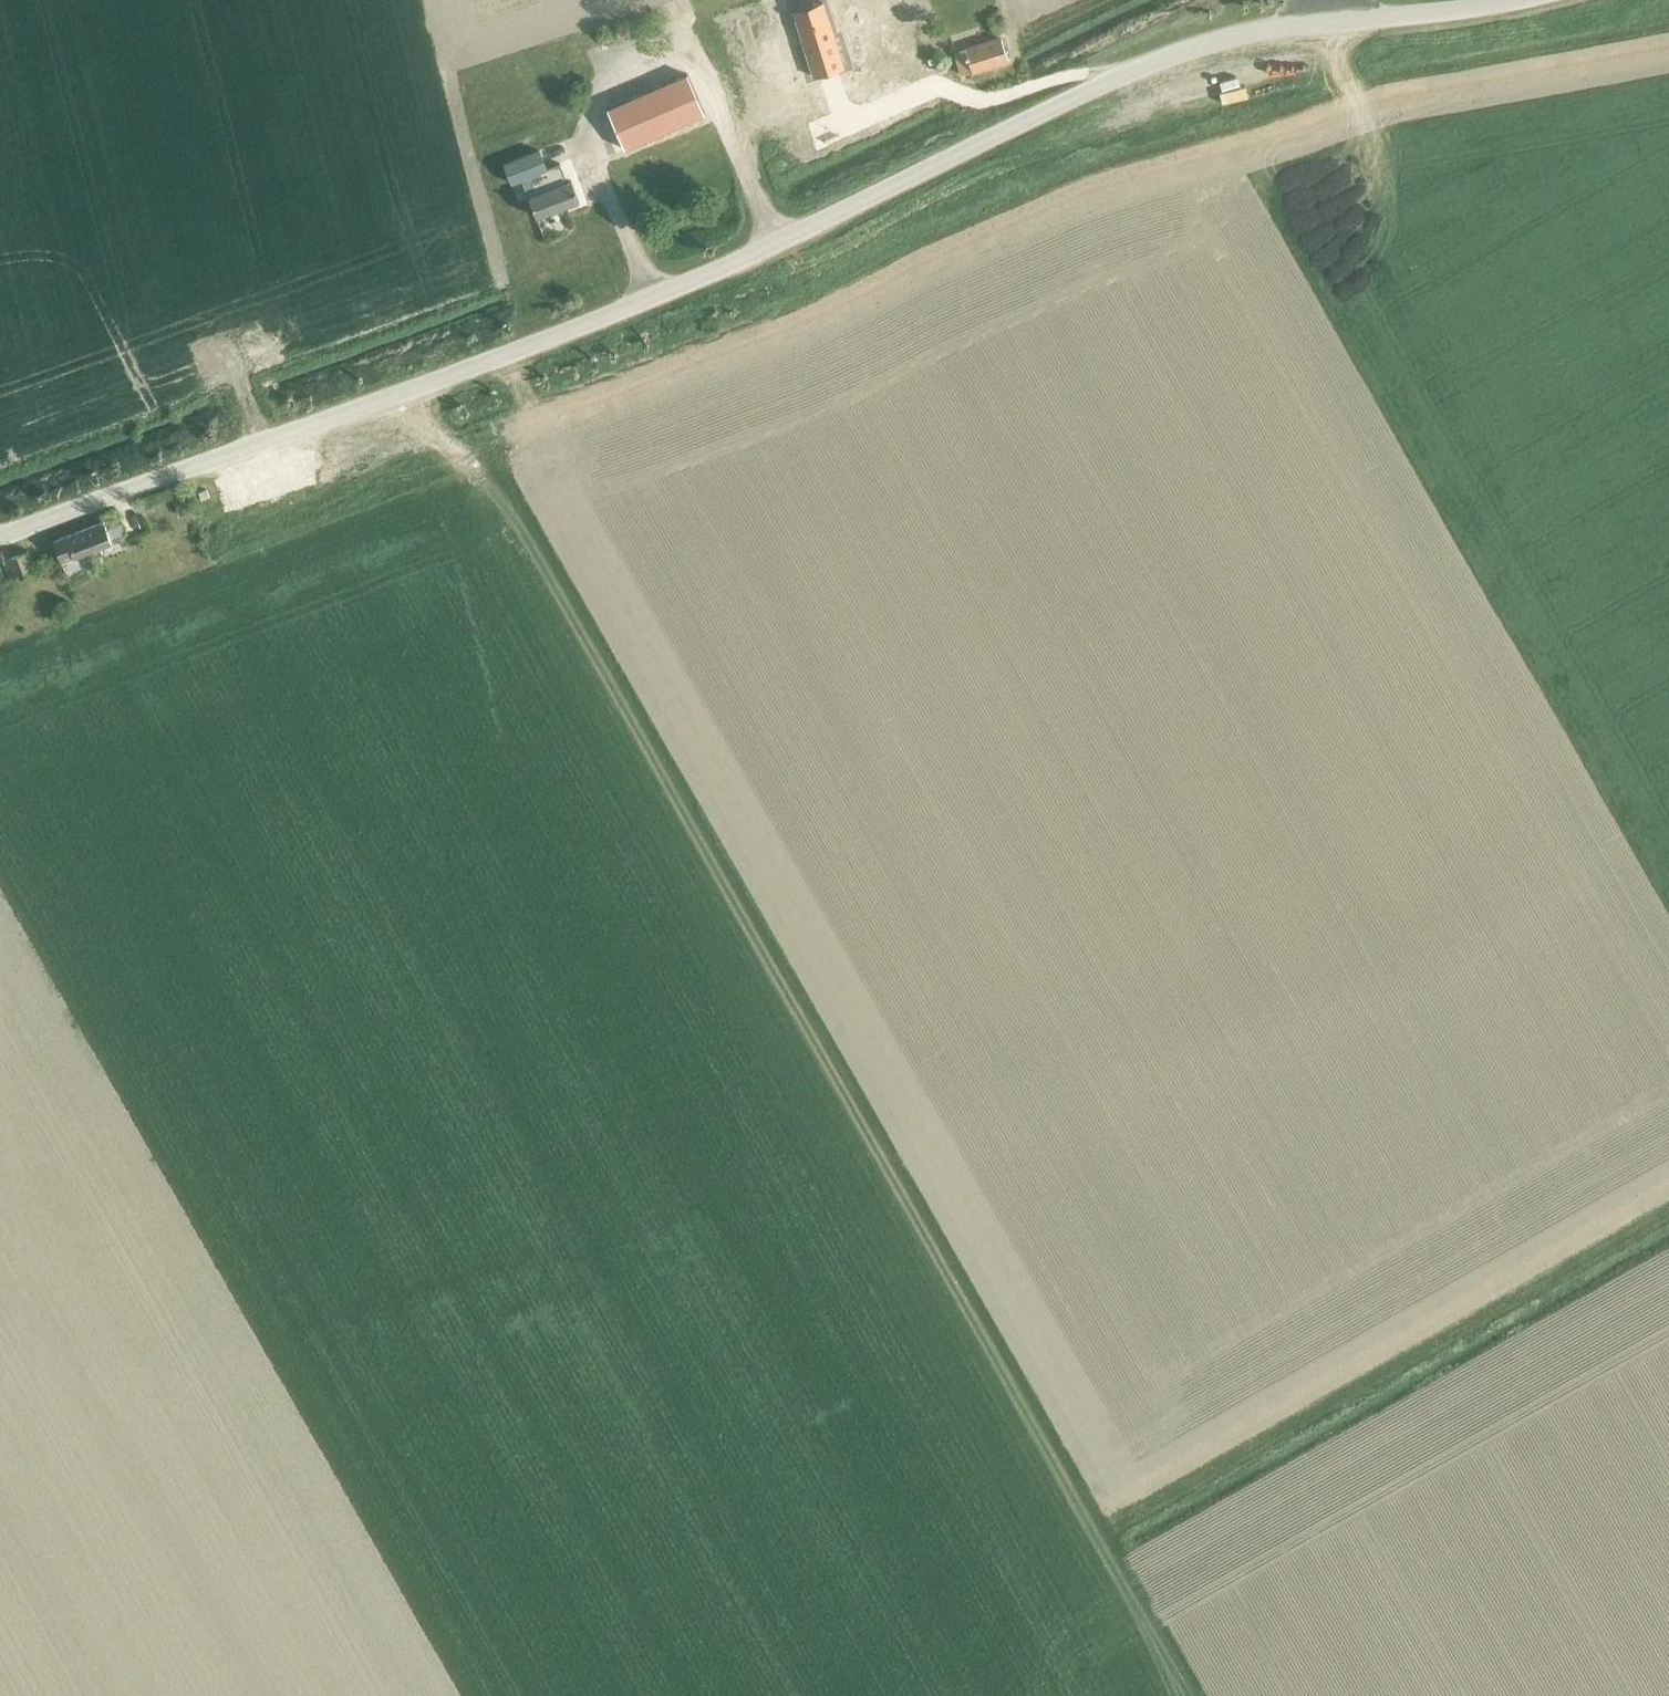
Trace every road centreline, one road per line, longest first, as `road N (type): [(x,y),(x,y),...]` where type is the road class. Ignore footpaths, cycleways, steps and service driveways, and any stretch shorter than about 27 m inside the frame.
road 1 (unclassified): [(0,539),(705,276),(1122,74),(1249,35),(1513,0)]

